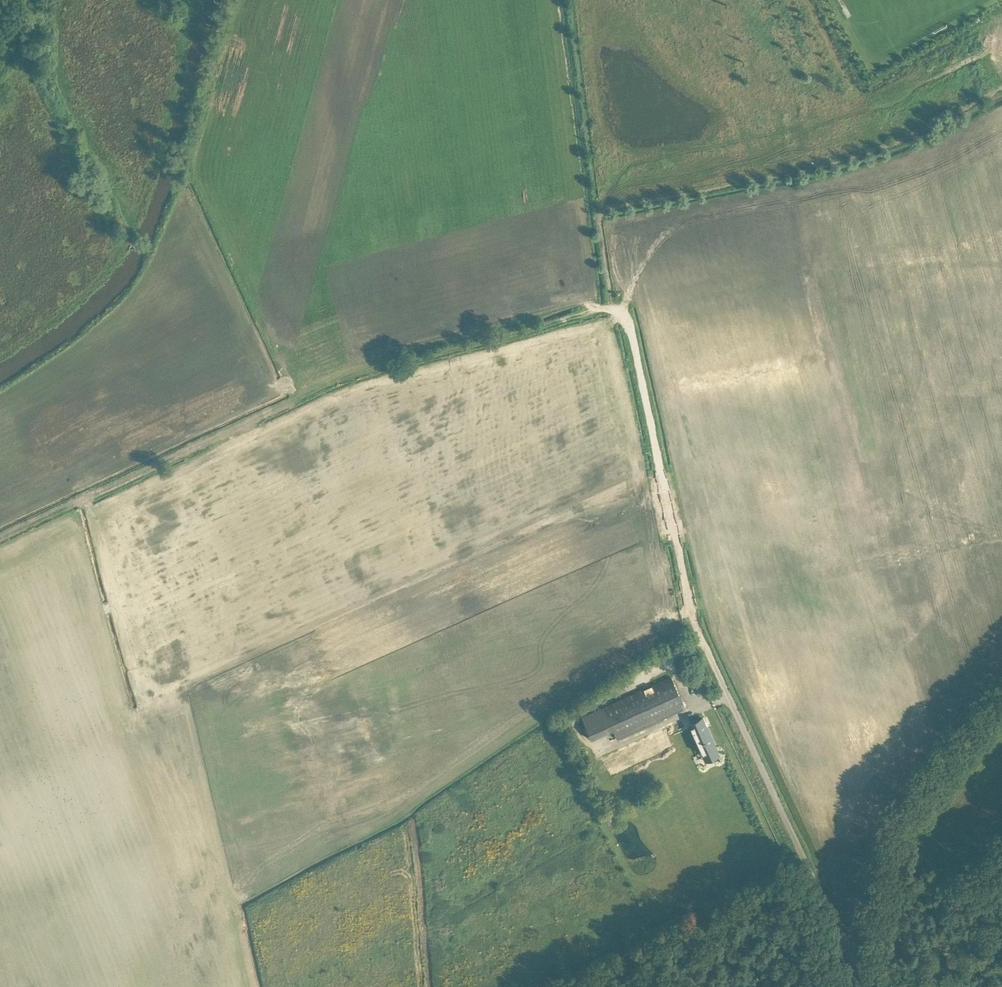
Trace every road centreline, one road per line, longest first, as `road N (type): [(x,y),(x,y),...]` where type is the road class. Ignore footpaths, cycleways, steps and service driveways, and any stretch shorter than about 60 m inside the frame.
road 1 (track): [(610,310),(344,374),(0,539)]
road 2 (unclassified): [(860,971),(698,629)]
road 3 (track): [(698,629),(629,324),(622,311),(610,310)]
road 4 (unclassified): [(860,971),(894,814),(1001,692)]

